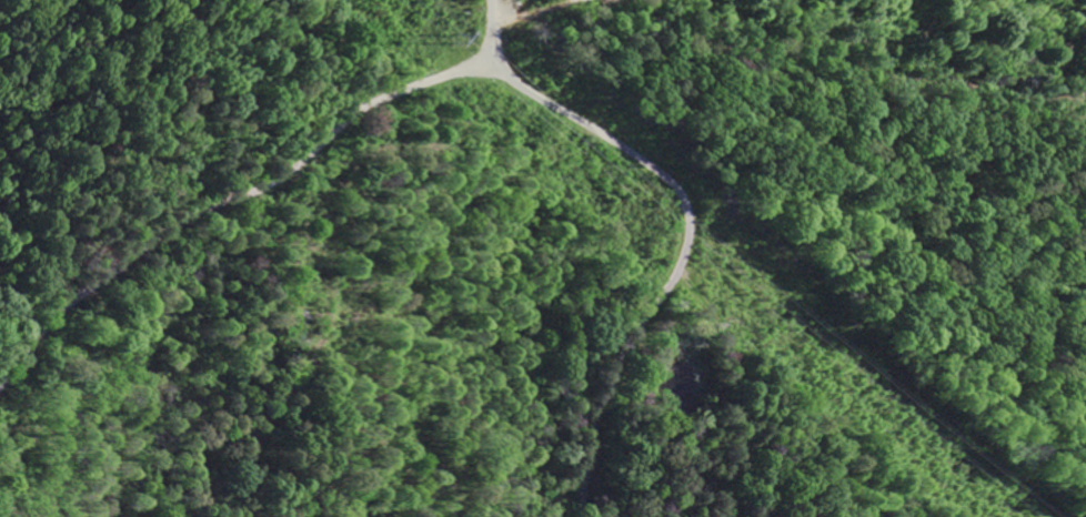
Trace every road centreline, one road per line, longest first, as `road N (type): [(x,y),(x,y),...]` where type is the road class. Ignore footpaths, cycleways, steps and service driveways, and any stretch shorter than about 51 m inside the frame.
road 1 (residential): [(583,516),(593,450),(622,365),(685,265),(691,217),(686,195),(666,174),(507,77),(497,61),(491,0)]
road 2 (residential): [(0,389),(54,323),(183,223),(285,178),(365,108),(497,61)]

